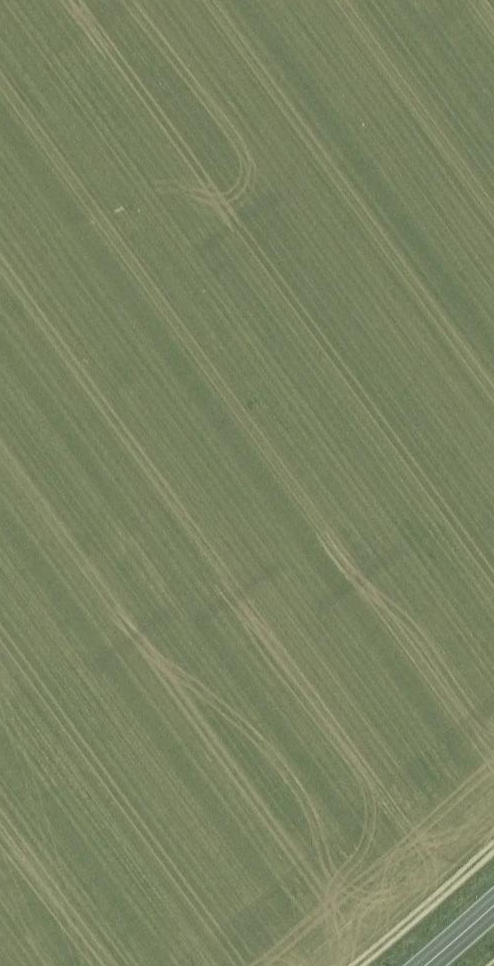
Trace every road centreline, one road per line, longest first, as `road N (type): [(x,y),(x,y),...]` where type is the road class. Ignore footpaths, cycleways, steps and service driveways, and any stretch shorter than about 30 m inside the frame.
road 1 (track): [(391,965),(493,879)]

